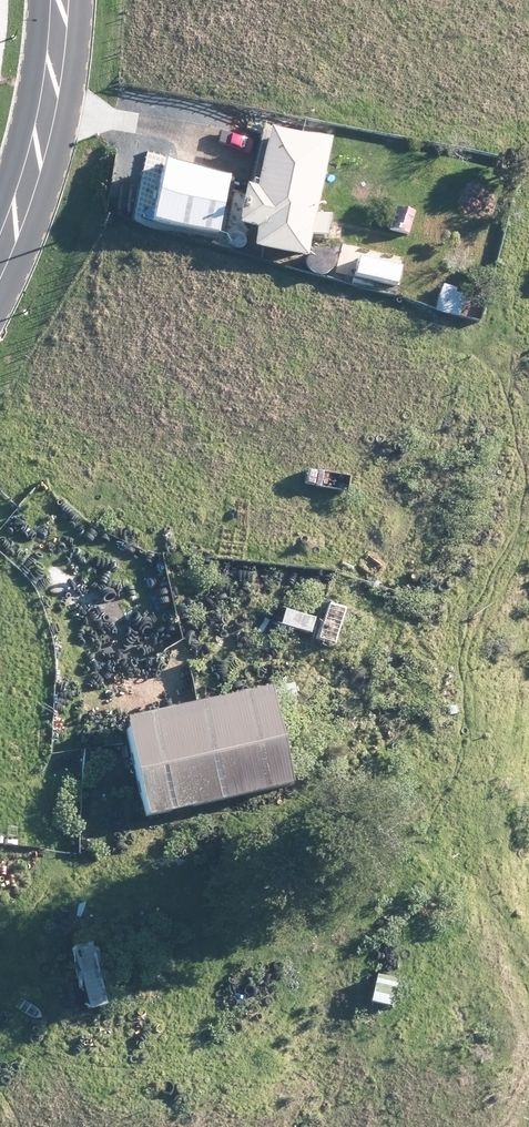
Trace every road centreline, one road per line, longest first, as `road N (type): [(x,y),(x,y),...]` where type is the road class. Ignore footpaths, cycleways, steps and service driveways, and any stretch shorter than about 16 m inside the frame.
road 1 (residential): [(0,256),(43,133),(59,0)]

